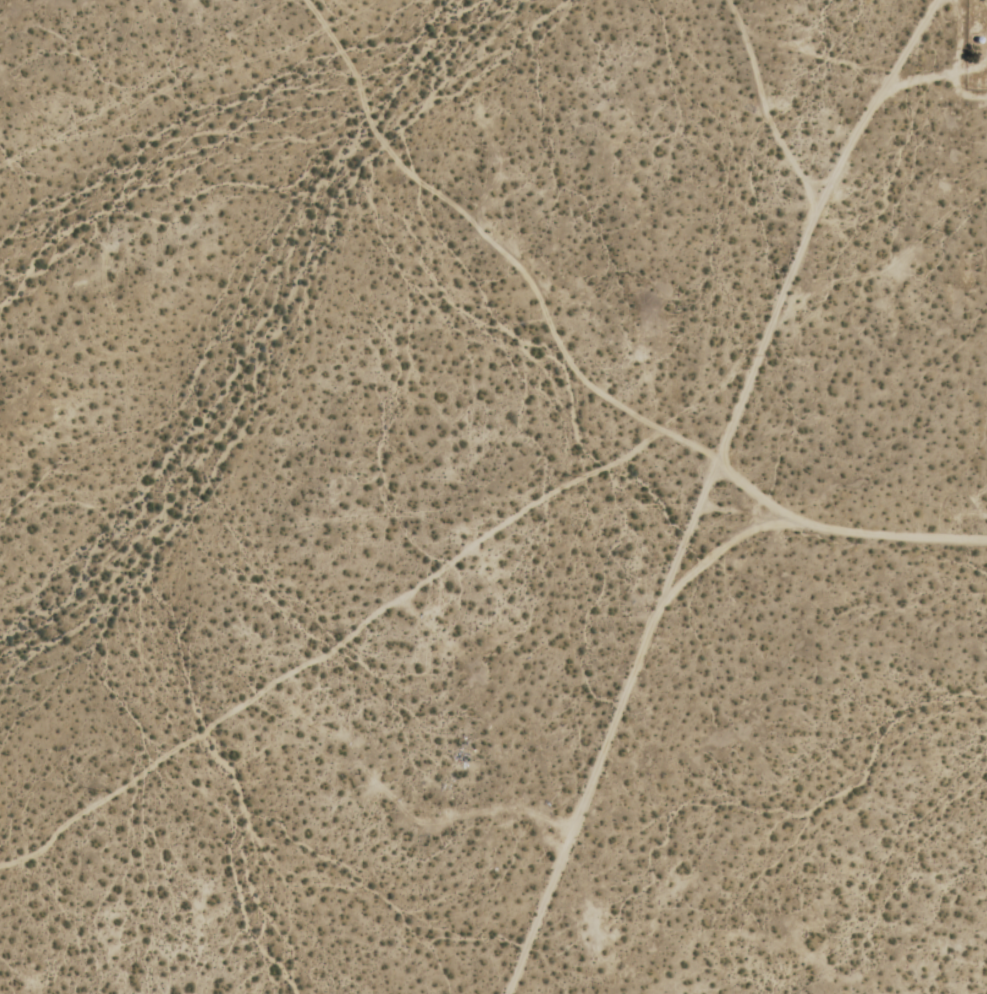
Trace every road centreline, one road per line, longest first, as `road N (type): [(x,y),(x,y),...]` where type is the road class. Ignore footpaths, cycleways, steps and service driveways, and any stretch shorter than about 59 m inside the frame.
road 1 (track): [(986,533),(769,517)]

